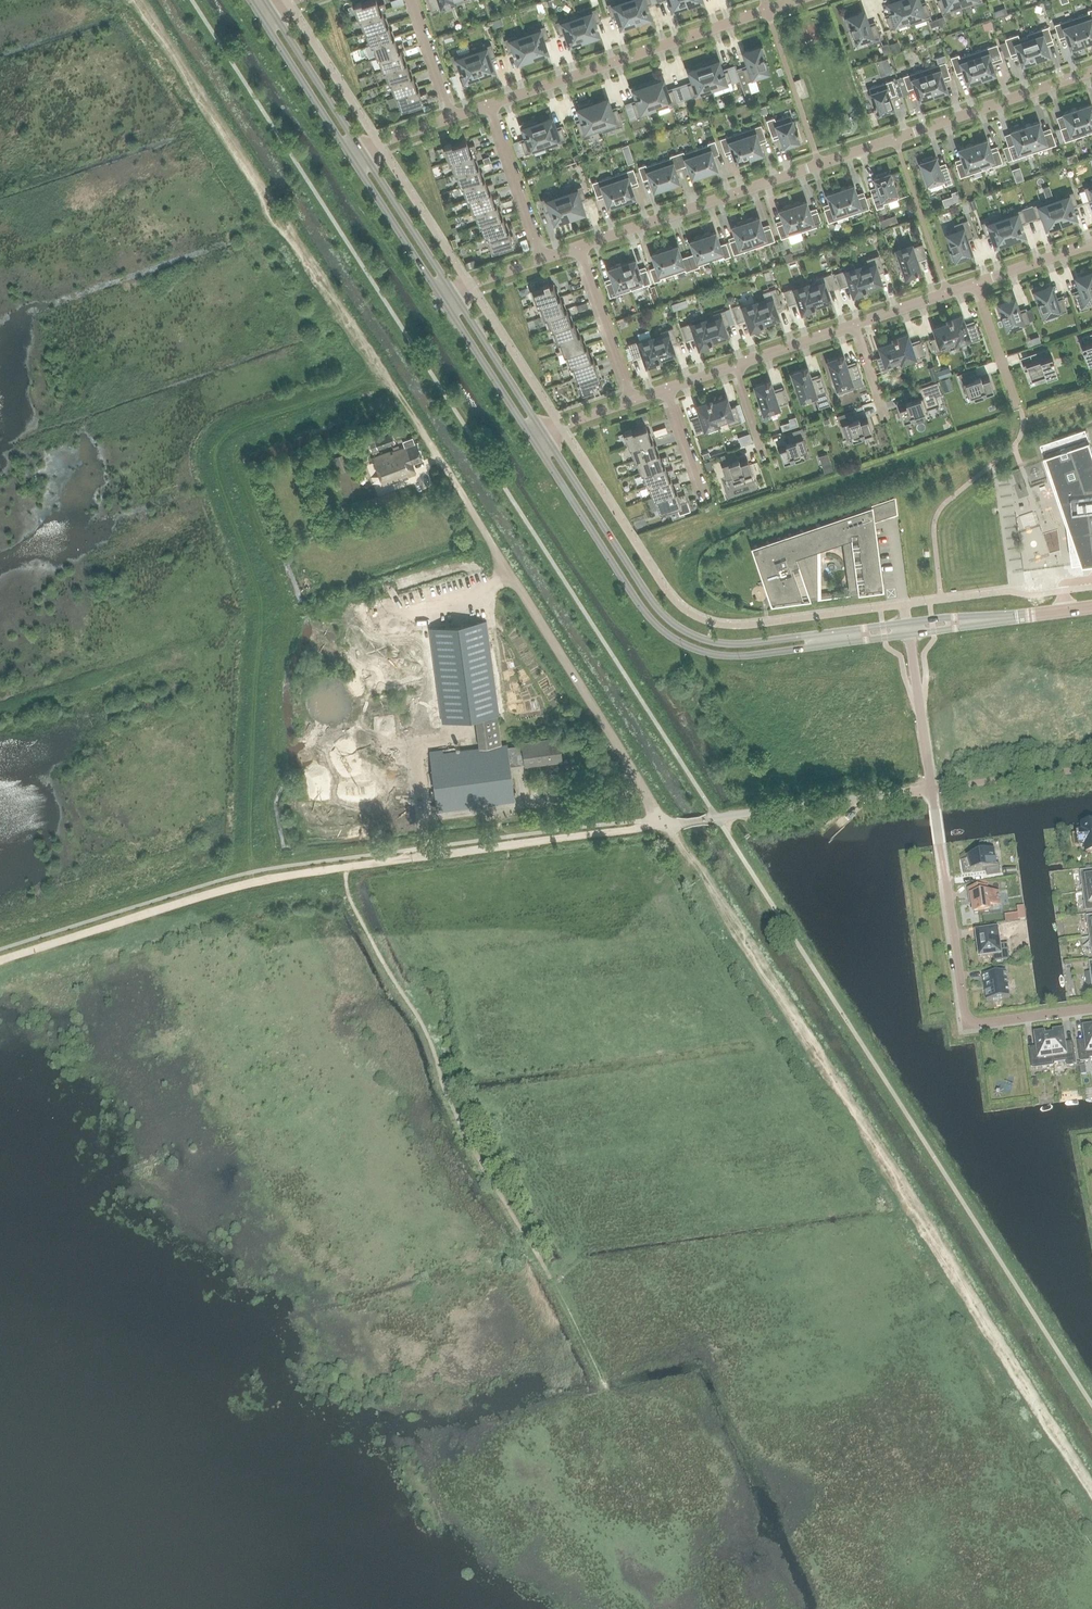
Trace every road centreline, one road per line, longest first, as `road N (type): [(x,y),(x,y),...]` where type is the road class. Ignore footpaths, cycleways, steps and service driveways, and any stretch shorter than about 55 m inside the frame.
road 1 (track): [(1091,1489),(667,826)]
road 2 (track): [(0,960),(265,880),(667,826)]
road 3 (residential): [(578,249),(1091,72)]
road 4 (track): [(667,826),(387,383)]
road 5 (secondary): [(534,442),(646,615),(689,650),(742,662),(909,641)]
road 6 (secondary): [(908,629),(745,649),(696,639),(653,603),(546,435)]
road 7 (track): [(387,383),(138,0)]
road 8 (residential): [(931,789),(967,1024),(1091,1007)]
road 9 (residential): [(798,0),(491,105)]
road 10 (residential): [(667,826),(931,789)]
road 11 (secondary): [(1091,604),(908,629)]
road 12 (secondary): [(909,641),(1091,617)]
road 13 (secondary): [(351,157),(443,301)]
road 14 (secondary): [(454,295),(362,151)]
road 15 (secondary): [(362,151),(271,10)]
road 16 (secondary): [(443,301),(534,442)]
road 17 (secondary): [(546,435),(454,295)]
road 18 (secondary): [(261,18),(351,157)]
road 19 (residential): [(543,261),(491,105)]
road 20 (residential): [(578,249),(632,401)]
road 21 (residential): [(931,789),(909,641)]
road 22 (residential): [(974,285),(1019,412)]
road 23 (residential): [(974,285),(853,326)]
road 24 (residential): [(853,326),(733,367)]
road 25 (residential): [(452,117),(411,0)]
road 26 (residential): [(1091,245),(974,285)]
road 27 (residential): [(665,390),(705,506)]

